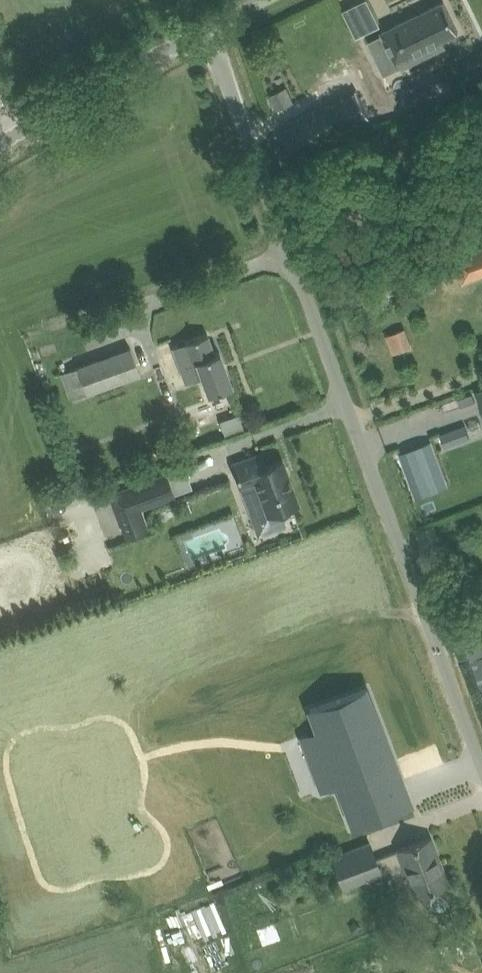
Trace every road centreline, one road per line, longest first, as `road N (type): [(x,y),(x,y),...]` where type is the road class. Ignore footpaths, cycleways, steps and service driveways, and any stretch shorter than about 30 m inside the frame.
road 1 (unclassified): [(481,785),(197,33)]
road 2 (unclassified): [(0,140),(197,33)]

